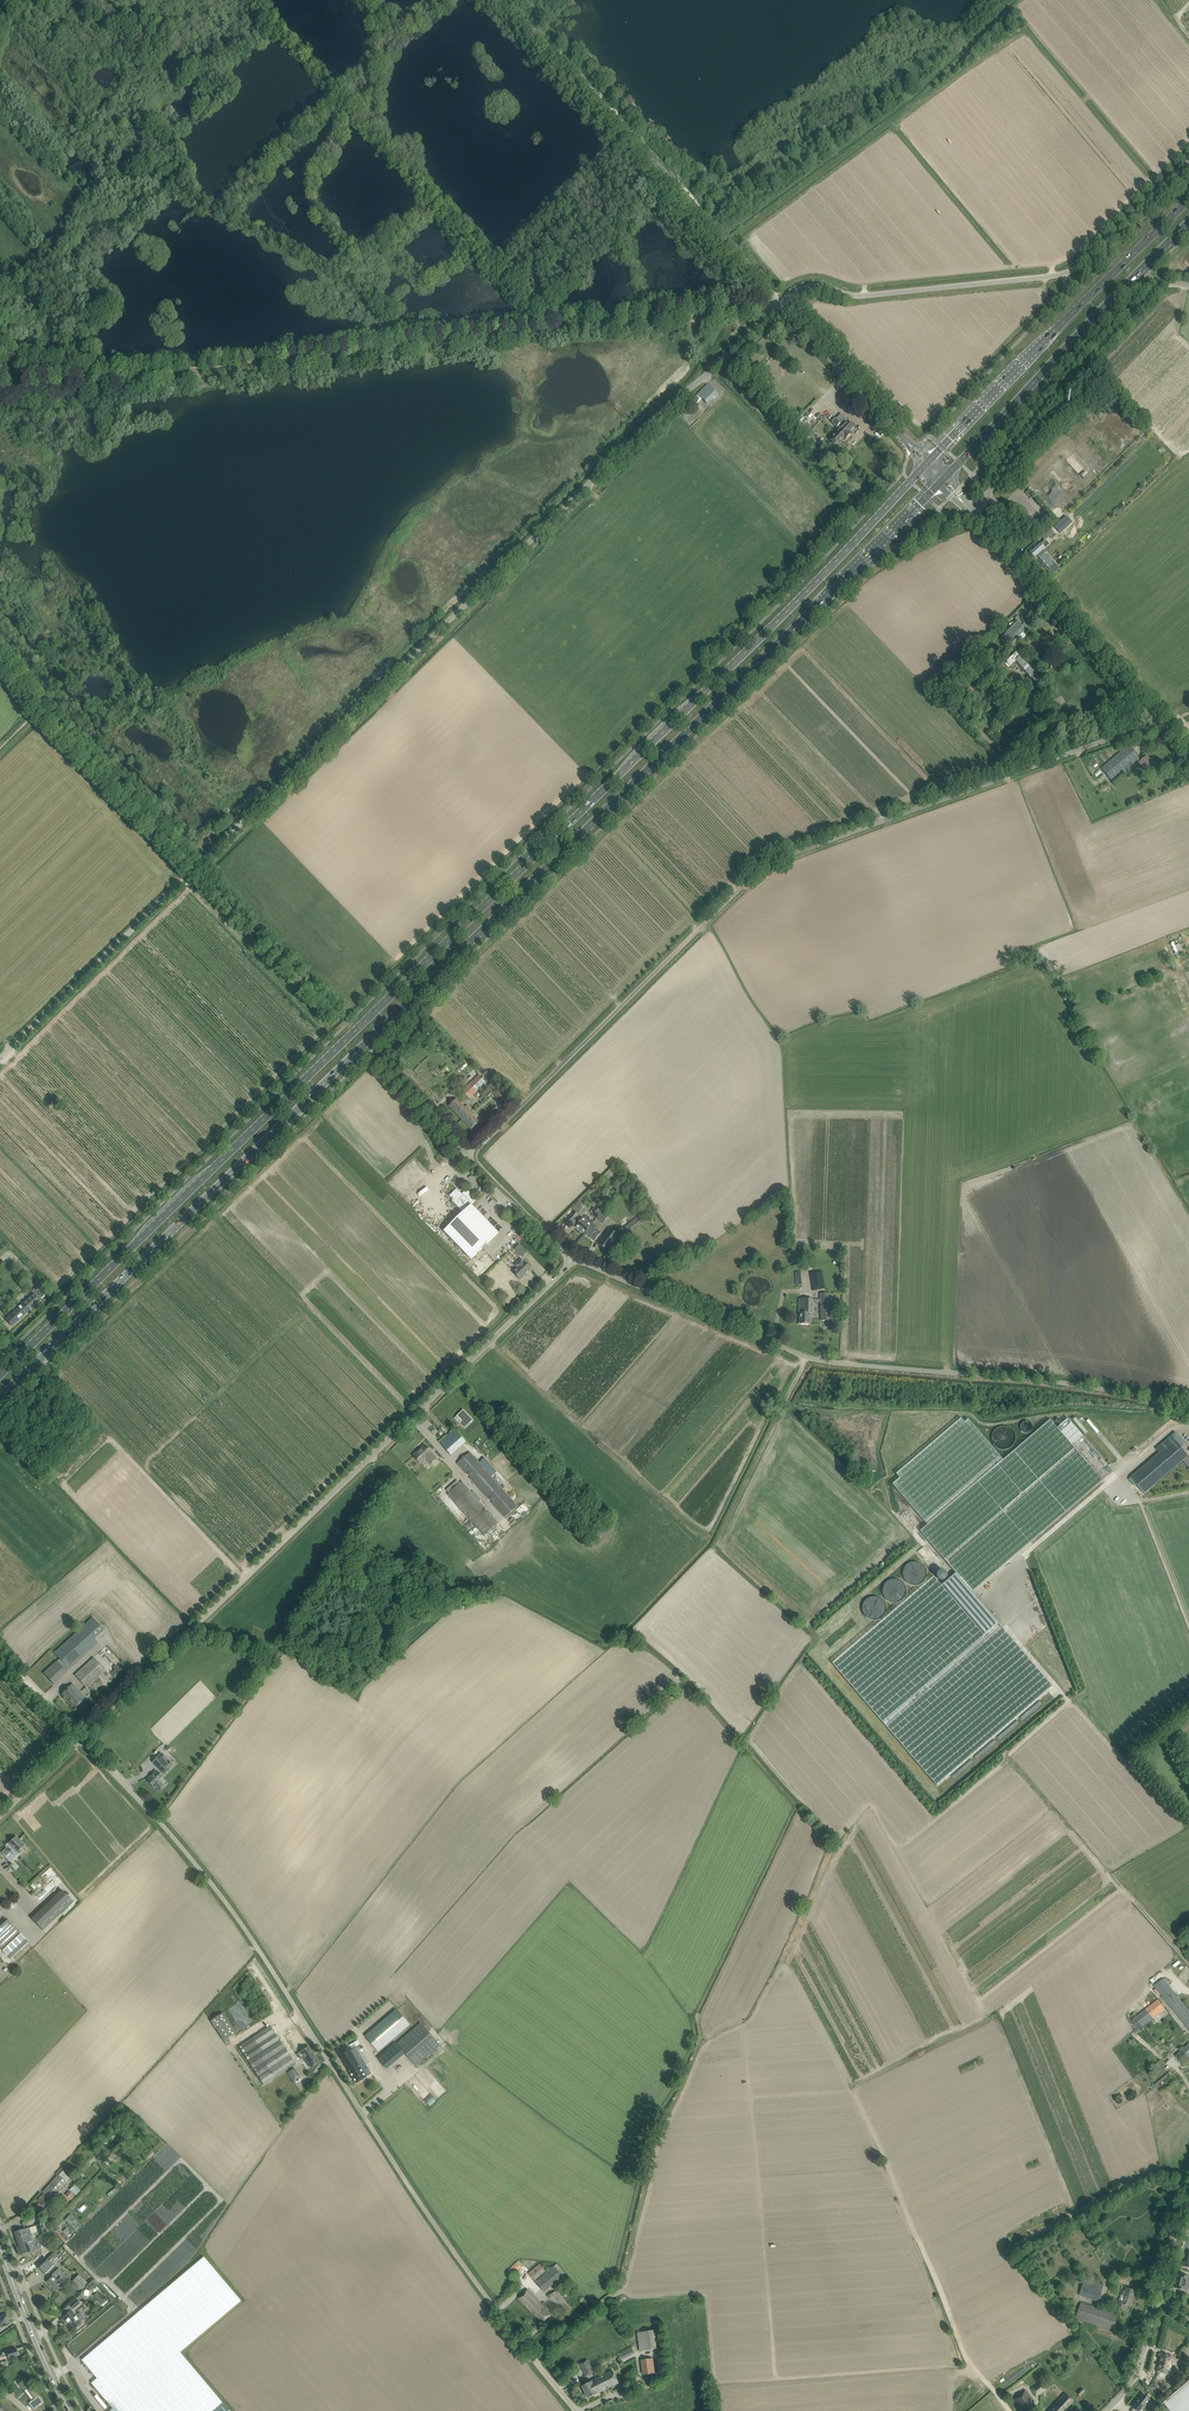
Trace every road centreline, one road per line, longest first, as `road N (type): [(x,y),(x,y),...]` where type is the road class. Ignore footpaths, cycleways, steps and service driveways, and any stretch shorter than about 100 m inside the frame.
road 1 (primary): [(0,1401),(940,484)]
road 2 (primary): [(925,466),(741,657),(0,1376)]
road 3 (unclassified): [(576,2410),(425,2211),(228,1905),(80,1739)]
road 4 (unclassified): [(470,1155),(763,866),(1159,718)]
road 5 (unclassified): [(193,871),(782,303)]
road 6 (unclassified): [(80,1739),(569,1261)]
road 7 (unclassified): [(1188,1410),(1055,1382),(807,1357),(569,1261)]
road 8 (unclassified): [(782,303),(820,285),(859,296),(1065,273),(1188,160)]
road 9 (unclassified): [(782,303),(506,0)]
road 10 (primary): [(1188,199),(931,459)]
road 11 (primary): [(948,476),(1188,224)]
road 12 (unclassified): [(1188,285),(1156,290),(1035,419),(970,511)]
road 13 (unclassified): [(0,661),(193,871)]
road 14 (tertiary): [(1159,718),(970,511)]
road 15 (unclassified): [(0,1058),(193,871)]
road 16 (unclassified): [(1108,2410),(1140,2366),(1188,2194)]
road 17 (unclassified): [(911,445),(782,303)]
road 18 (secondary): [(70,2410),(0,2248)]
road 19 (unclassified): [(569,1261),(470,1155)]

